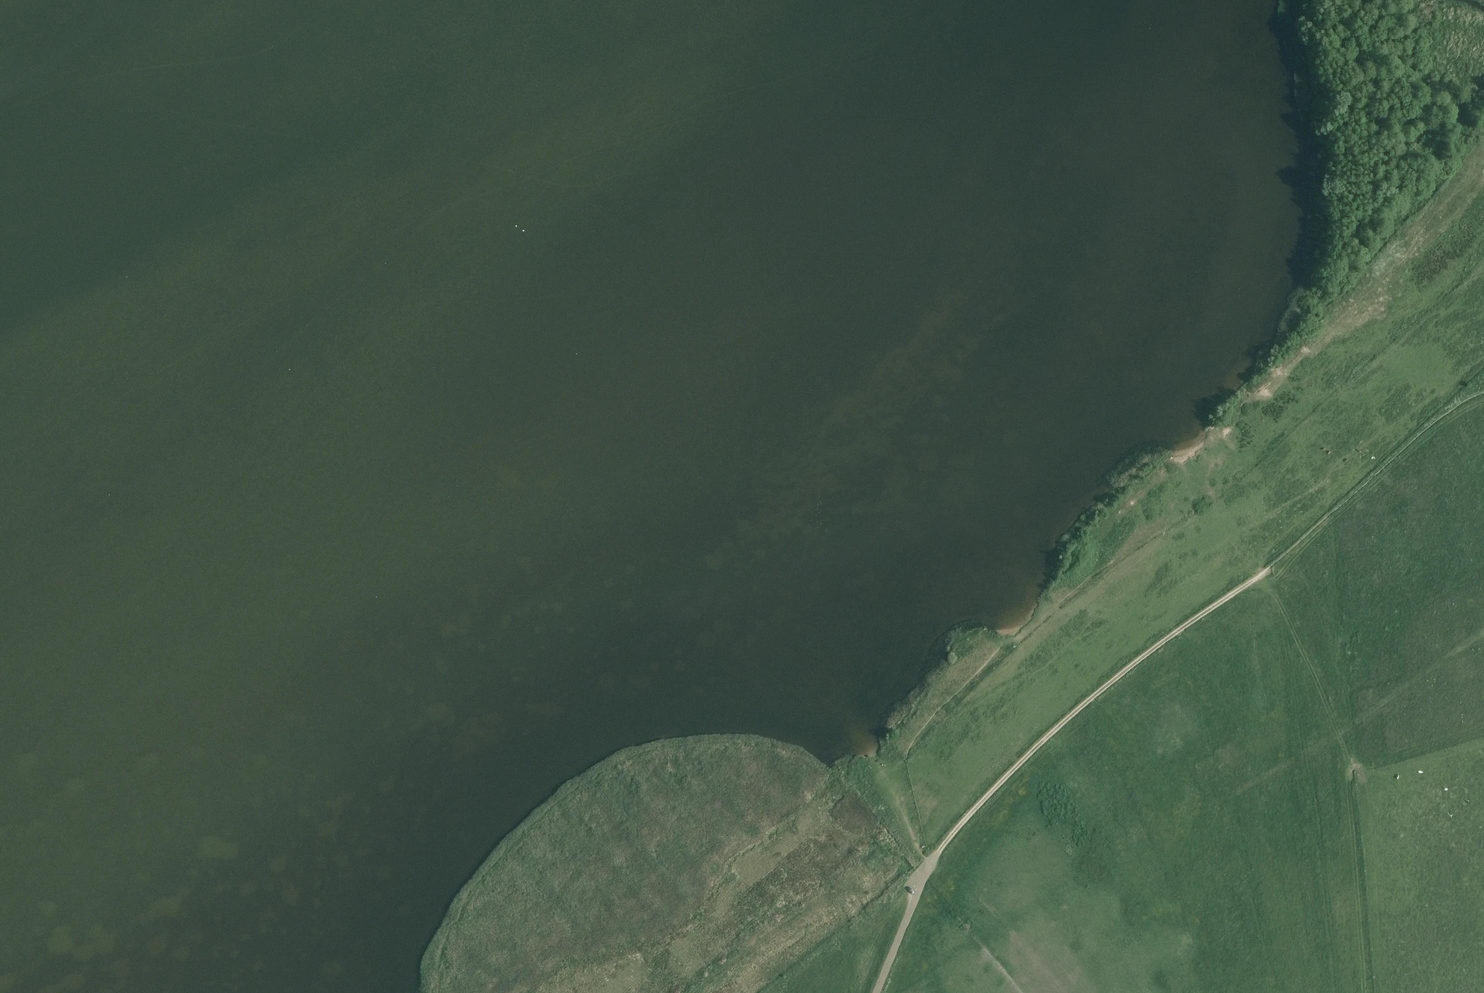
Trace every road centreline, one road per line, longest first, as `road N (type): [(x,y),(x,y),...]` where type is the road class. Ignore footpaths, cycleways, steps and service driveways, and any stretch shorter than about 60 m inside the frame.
road 1 (track): [(1267,565),(1050,732),(950,835),(923,876)]

